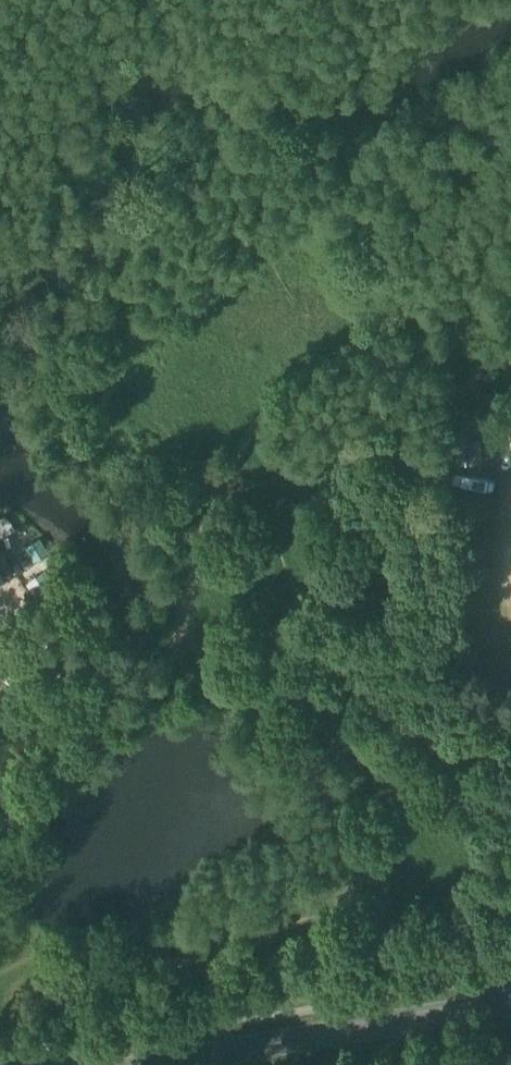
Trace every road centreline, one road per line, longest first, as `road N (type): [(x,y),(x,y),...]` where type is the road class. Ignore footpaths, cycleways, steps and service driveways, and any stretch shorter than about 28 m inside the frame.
road 1 (tertiary): [(148,1064),(510,1002)]

